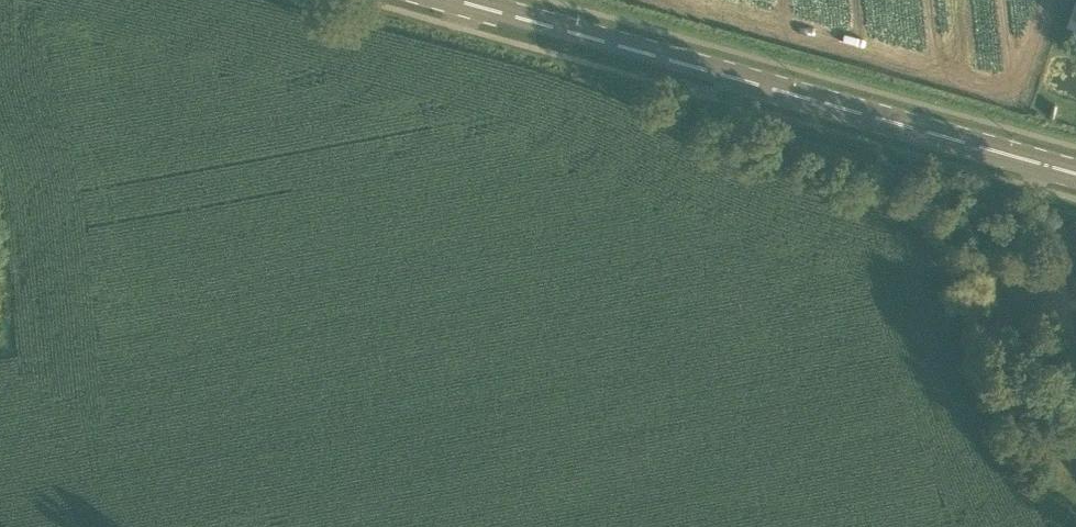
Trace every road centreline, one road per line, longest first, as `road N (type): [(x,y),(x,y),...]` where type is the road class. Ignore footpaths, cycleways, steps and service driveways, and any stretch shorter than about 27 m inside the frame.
road 1 (primary): [(1075,172),(452,0)]

